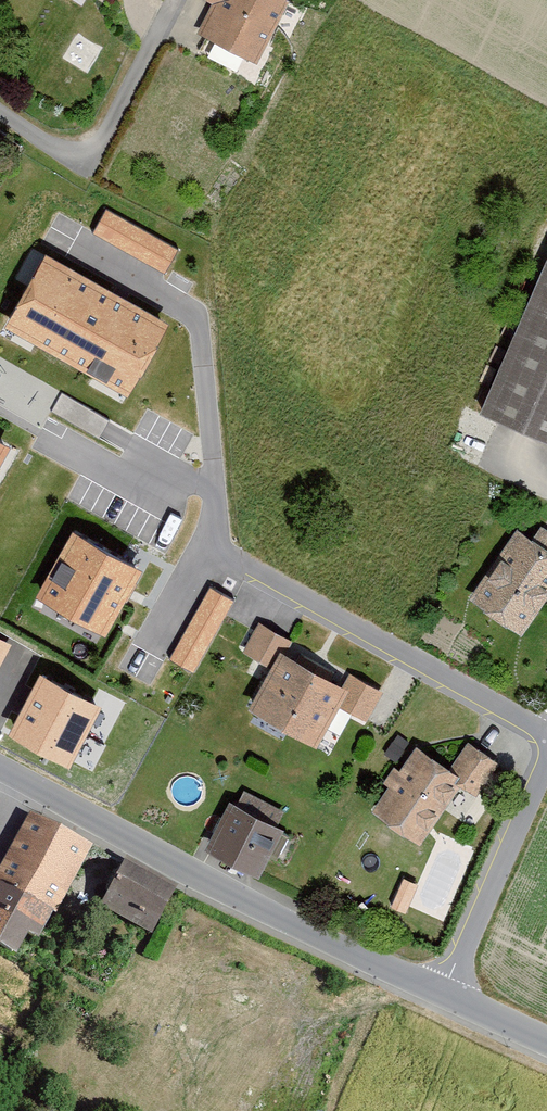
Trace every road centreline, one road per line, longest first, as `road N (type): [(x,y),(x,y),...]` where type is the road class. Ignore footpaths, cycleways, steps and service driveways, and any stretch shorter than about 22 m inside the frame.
road 1 (residential): [(77,248),(198,320),(218,536),(230,557),(546,725)]
road 2 (residential): [(437,996),(10,779)]
road 3 (residential): [(166,17),(86,162),(0,110)]
road 4 (residential): [(546,762),(437,996)]
road 5 (residential): [(546,1047),(437,996)]

